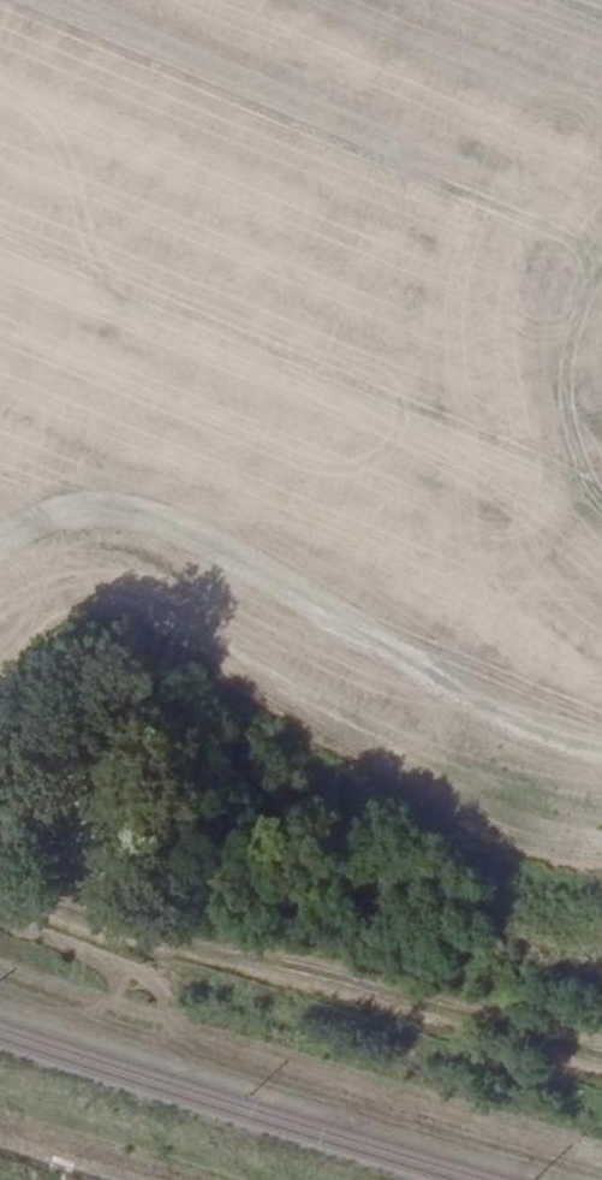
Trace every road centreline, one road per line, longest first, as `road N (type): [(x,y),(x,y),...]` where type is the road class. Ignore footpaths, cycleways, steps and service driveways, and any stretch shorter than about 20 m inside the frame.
road 1 (track): [(0,885),(138,933),(311,970),(601,1058)]

